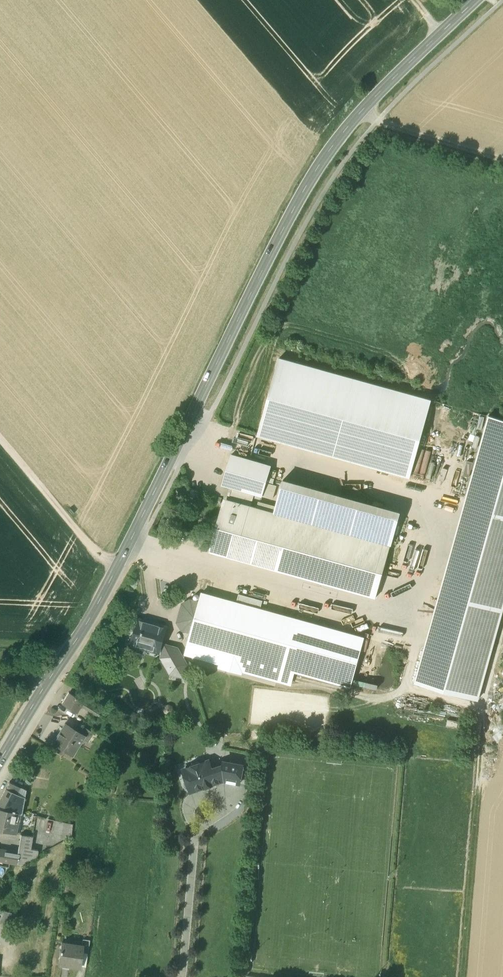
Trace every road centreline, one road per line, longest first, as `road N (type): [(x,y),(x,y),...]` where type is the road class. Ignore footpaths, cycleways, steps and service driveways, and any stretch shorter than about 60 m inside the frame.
road 1 (primary): [(0,761),(117,567),(323,161),(475,0)]
road 2 (track): [(463,976),(484,714),(407,685)]
road 3 (track): [(117,567),(95,552),(0,440)]
road 4 (track): [(361,112),(502,157)]

